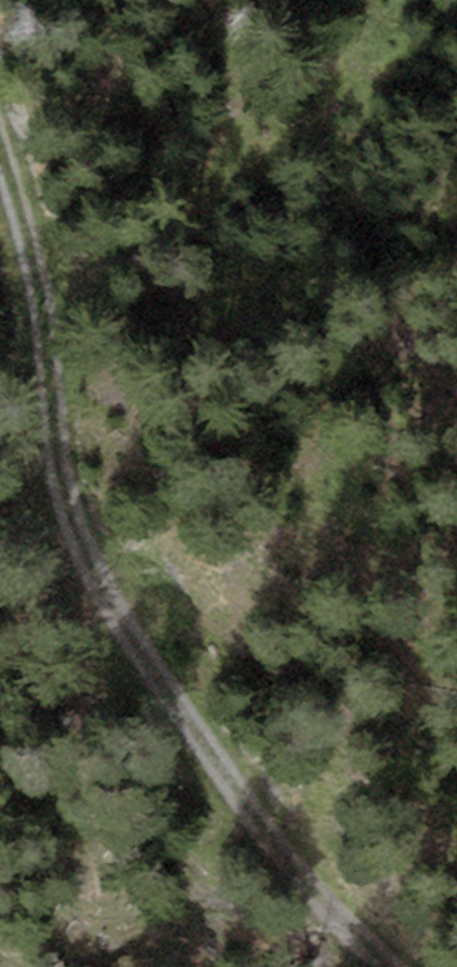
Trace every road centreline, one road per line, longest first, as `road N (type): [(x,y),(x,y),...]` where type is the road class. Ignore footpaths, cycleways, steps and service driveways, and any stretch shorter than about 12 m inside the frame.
road 1 (track): [(414,966),(293,856),(77,548),(37,253),(0,125)]
road 2 (primary): [(456,841),(200,0)]

